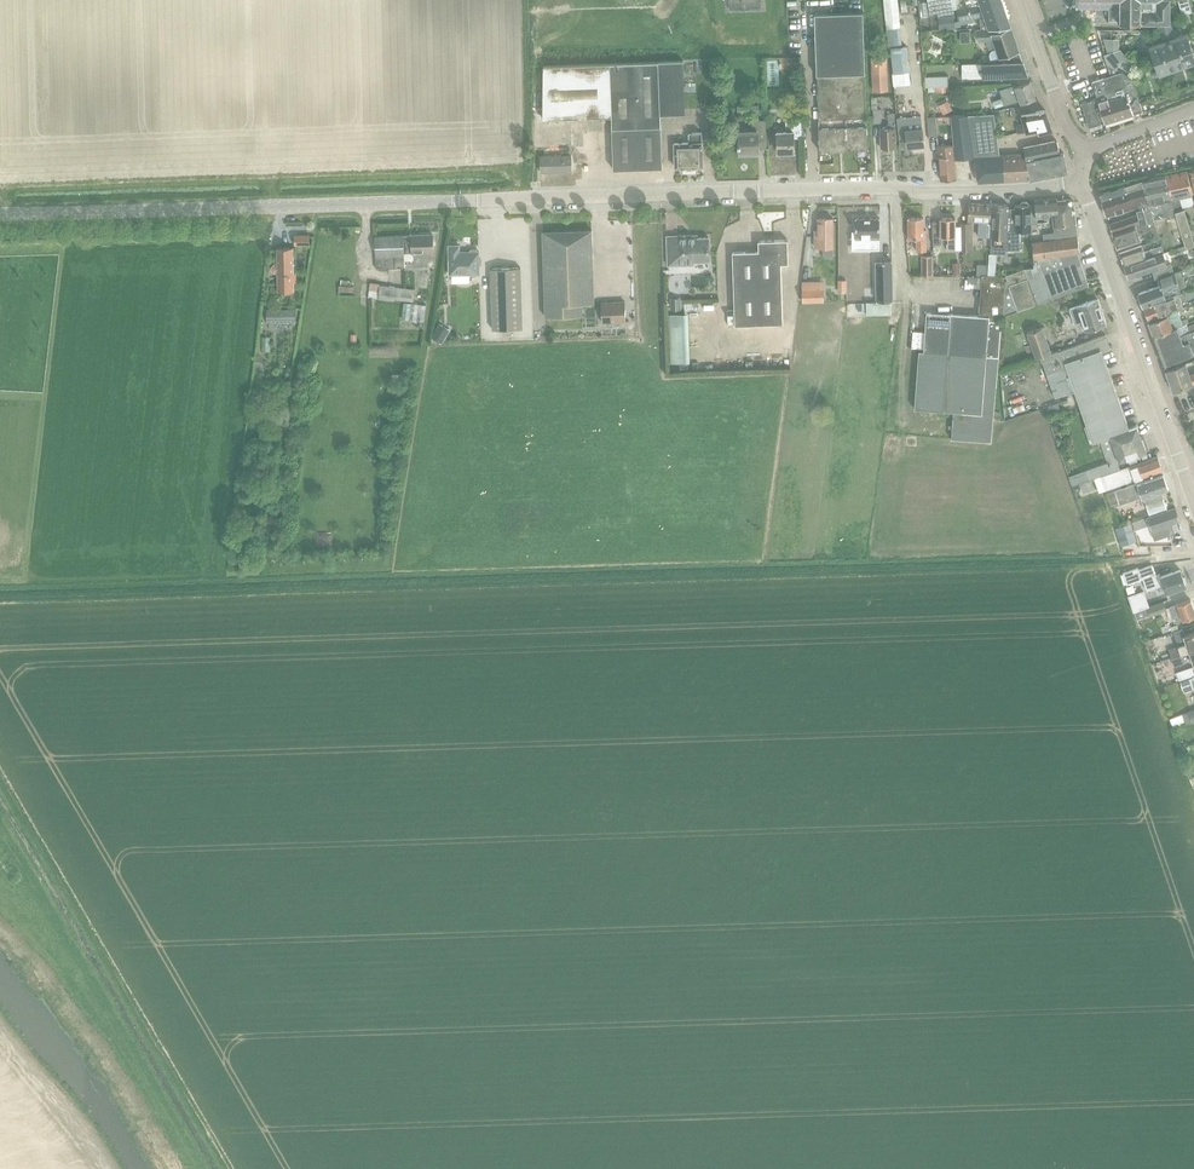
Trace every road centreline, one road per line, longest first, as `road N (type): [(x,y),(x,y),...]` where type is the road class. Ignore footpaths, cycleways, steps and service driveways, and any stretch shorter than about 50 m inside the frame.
road 1 (tertiary): [(0,214),(1080,183)]
road 2 (tertiary): [(1193,505),(1080,183)]
road 3 (secondary): [(1083,152),(1021,0)]

